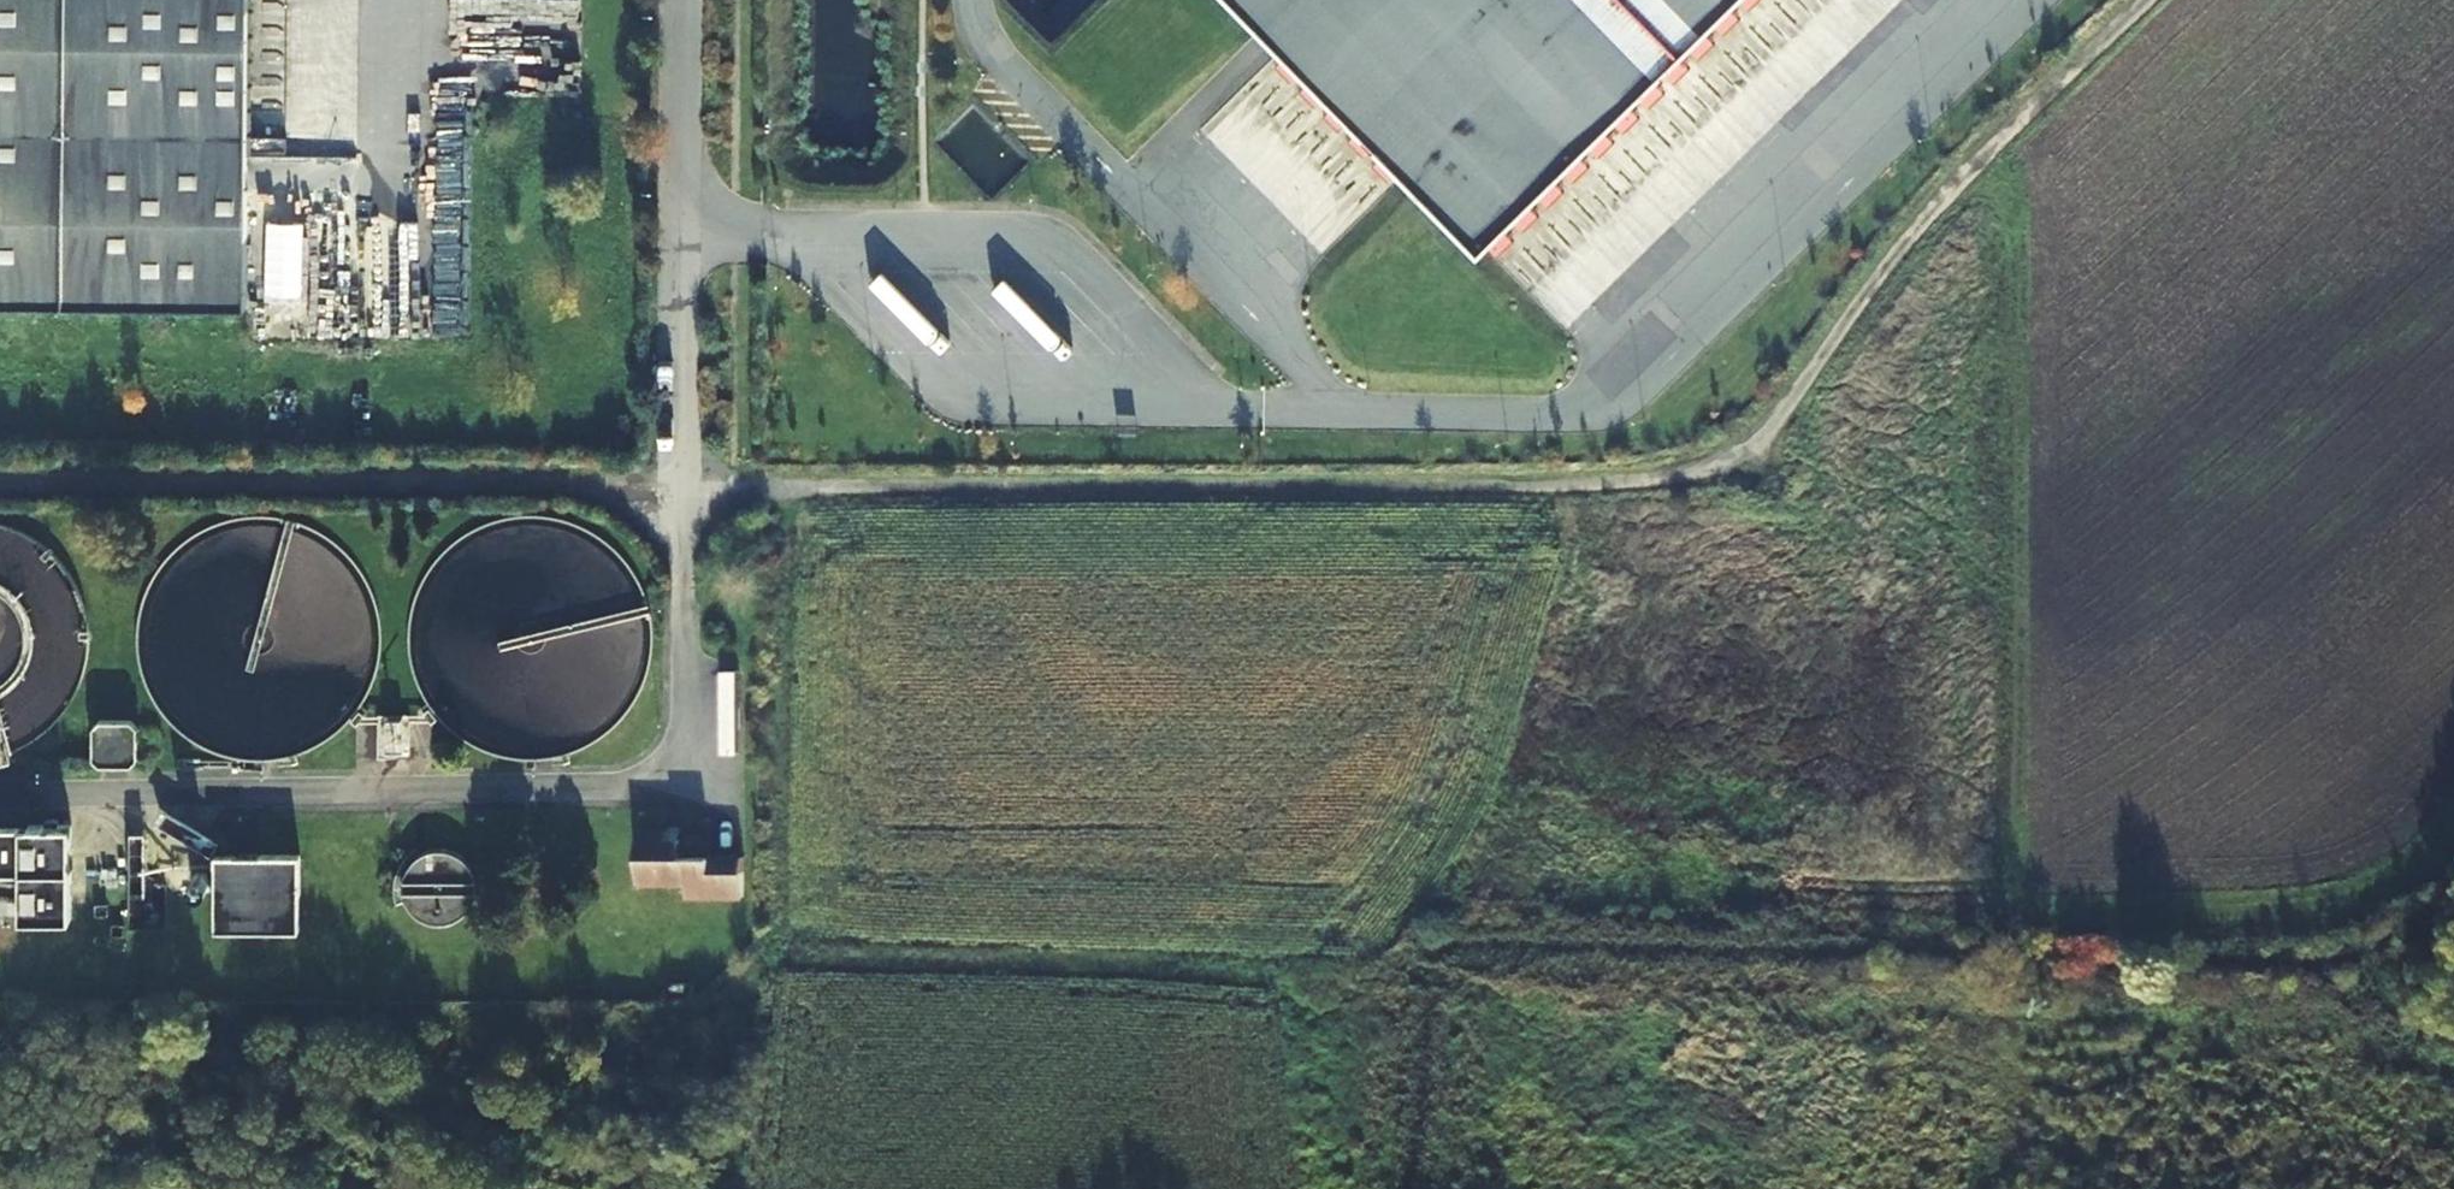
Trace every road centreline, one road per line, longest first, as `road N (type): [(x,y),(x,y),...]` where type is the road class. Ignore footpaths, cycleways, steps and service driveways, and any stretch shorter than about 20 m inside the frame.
road 1 (track): [(2154,0),(1991,156),(1888,269),(1754,455),(1675,480),(1510,492),(0,490)]

